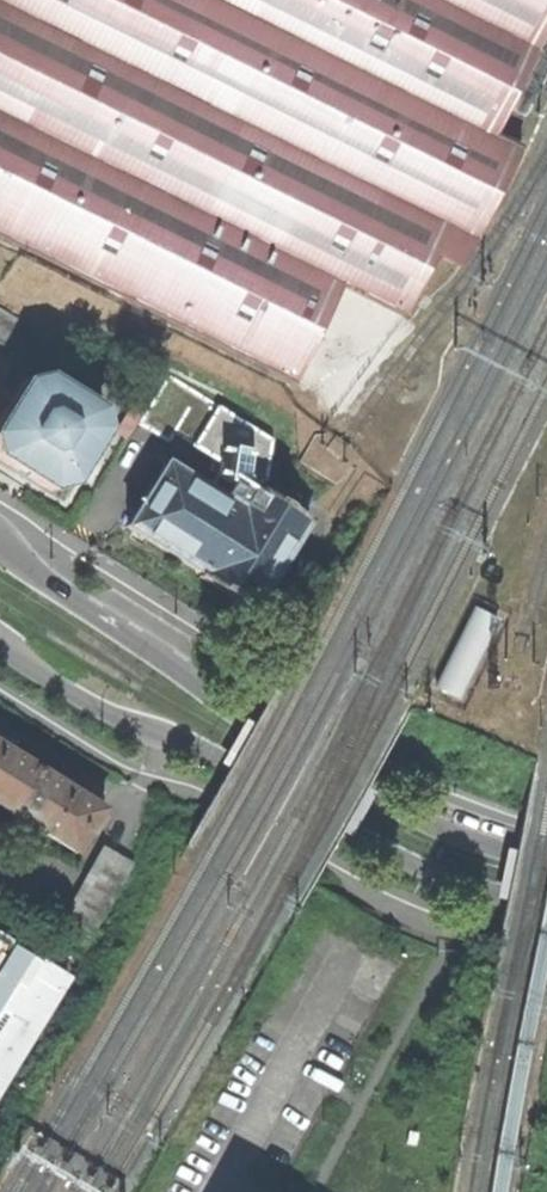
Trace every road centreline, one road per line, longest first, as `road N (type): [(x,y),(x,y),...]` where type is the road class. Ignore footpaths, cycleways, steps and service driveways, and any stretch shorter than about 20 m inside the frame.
road 1 (primary): [(546,859),(413,816),(247,721),(62,594),(0,538)]
road 2 (primary): [(0,643),(97,703),(214,753),(428,871),(546,903)]

